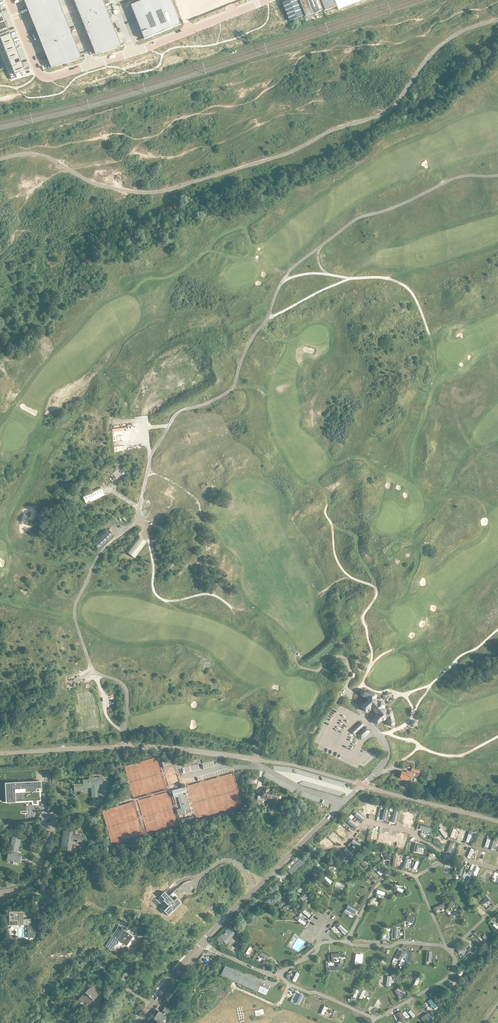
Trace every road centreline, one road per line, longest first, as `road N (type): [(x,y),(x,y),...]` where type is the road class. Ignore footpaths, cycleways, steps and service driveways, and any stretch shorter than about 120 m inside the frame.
road 1 (unclassified): [(136,1022),(166,974),(362,785)]
road 2 (unclassified): [(134,52),(265,0)]
road 3 (unclassified): [(8,0),(39,74),(93,65)]

